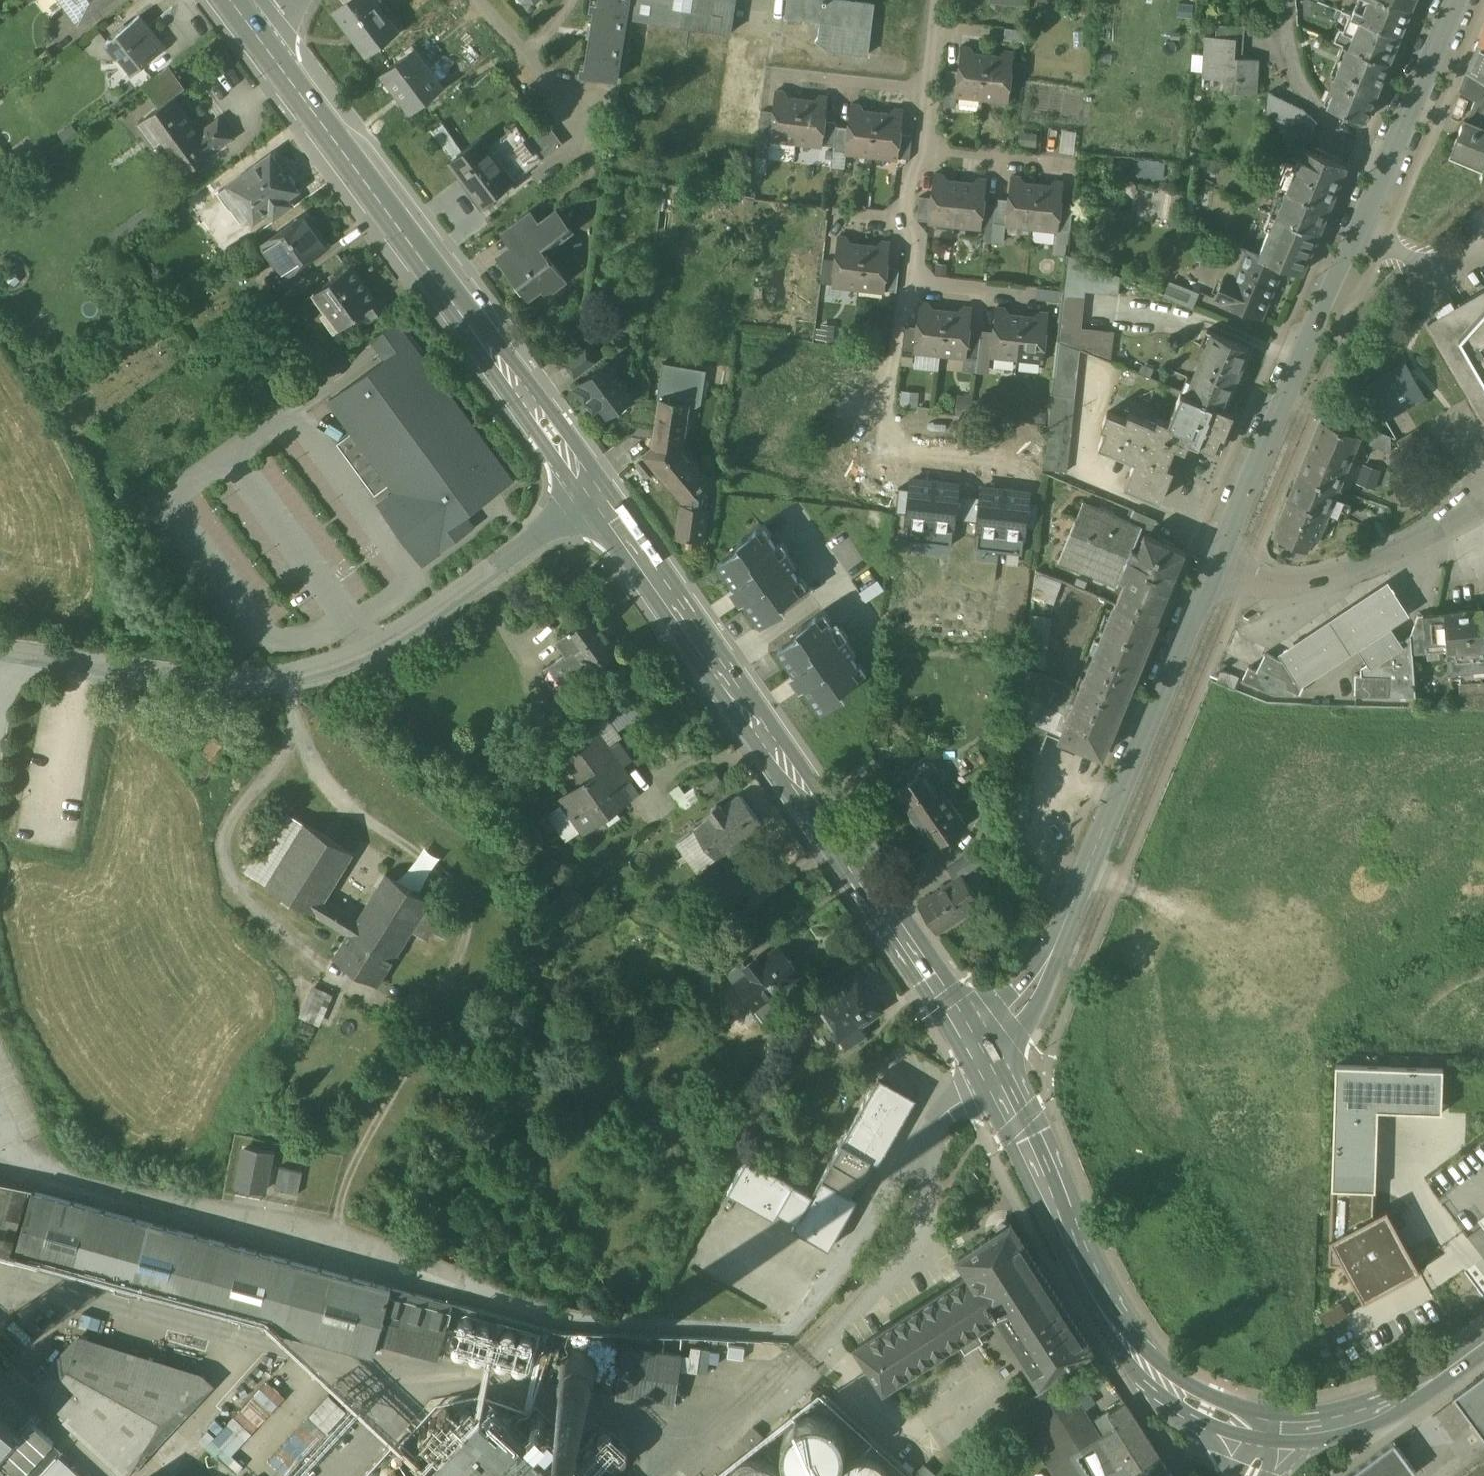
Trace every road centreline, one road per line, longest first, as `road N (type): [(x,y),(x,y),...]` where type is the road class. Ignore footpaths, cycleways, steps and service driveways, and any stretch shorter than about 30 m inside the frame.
road 1 (unclassified): [(0,1135),(34,1174),(336,1237),(564,1318),(785,1332),(798,1327),(925,1167),(935,1129),(992,1064)]
road 2 (secondary): [(992,1064),(600,492)]
road 3 (unclassified): [(600,492),(433,611),(326,667),(150,672),(7,653)]
road 4 (tertiary): [(1214,571),(1455,0)]
road 5 (secondary): [(600,492),(273,51)]
road 6 (tertiary): [(992,1064),(1214,571)]
road 7 (secondary): [(1246,1423),(1179,1395),(1123,1328),(992,1064)]
road 8 (track): [(336,1237),(347,1183),(432,1026),(466,942),(470,905),(417,858)]
road 9 (residential): [(940,0),(906,222),(915,272),(934,286),(1033,293)]
road 10 (track): [(298,730),(232,818),(224,854),(238,890),(268,920),(361,989)]
road 11 (residential): [(1483,501),(1399,552),(1319,581),(1279,588),(1214,571)]
road 12 (secondary): [(1483,1346),(1381,1409),(1307,1430)]
road 13 (track): [(518,634),(640,551)]
road 14 (residential): [(1328,114),(1303,72),(1287,0)]

